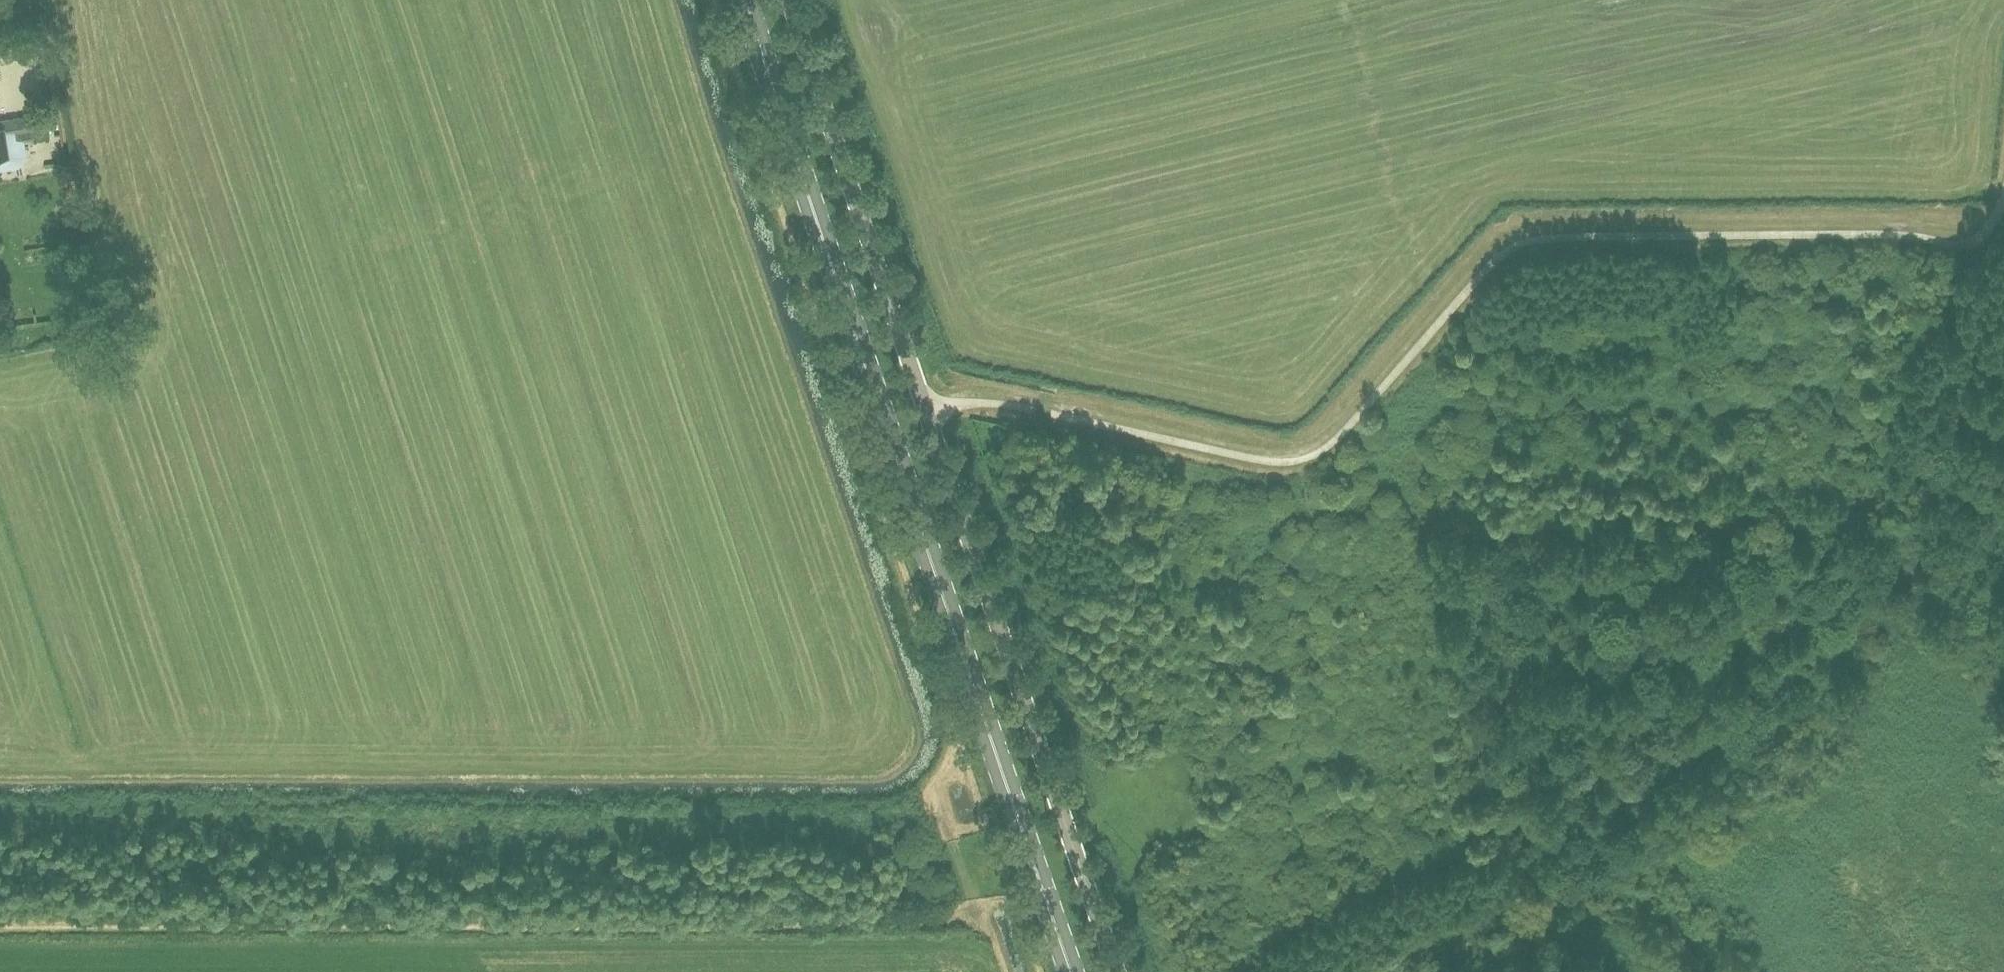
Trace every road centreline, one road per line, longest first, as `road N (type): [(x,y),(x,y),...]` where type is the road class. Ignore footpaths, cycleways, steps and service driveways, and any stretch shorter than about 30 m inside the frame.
road 1 (unclassified): [(1118,971),(784,0)]
road 2 (primary): [(1075,971),(753,0)]

